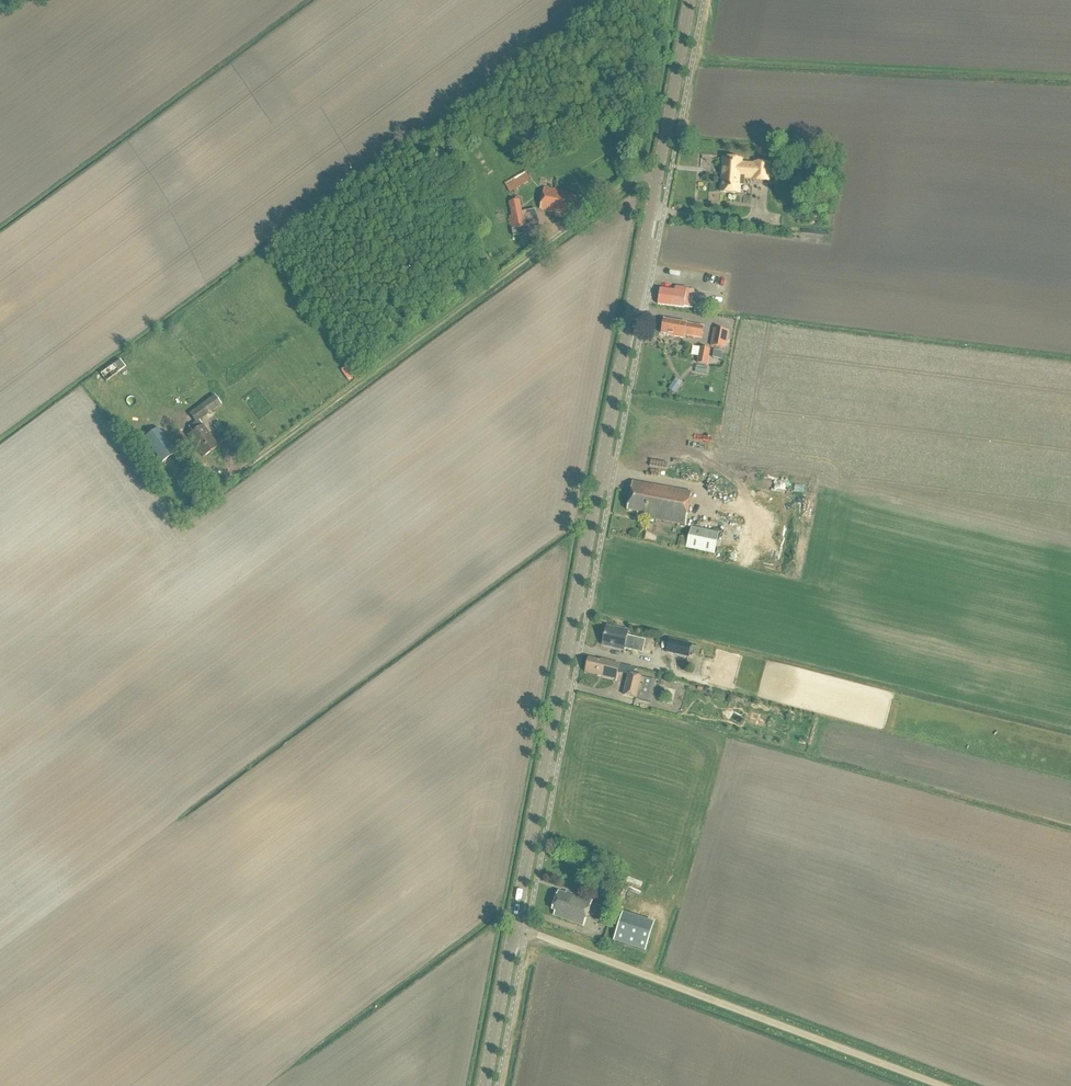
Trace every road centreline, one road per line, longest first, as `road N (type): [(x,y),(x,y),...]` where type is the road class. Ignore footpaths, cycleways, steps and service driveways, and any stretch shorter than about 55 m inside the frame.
road 1 (secondary): [(513,928),(693,0)]
road 2 (unclassified): [(513,928),(939,1085)]
road 3 (secondary): [(483,1085),(513,928)]

